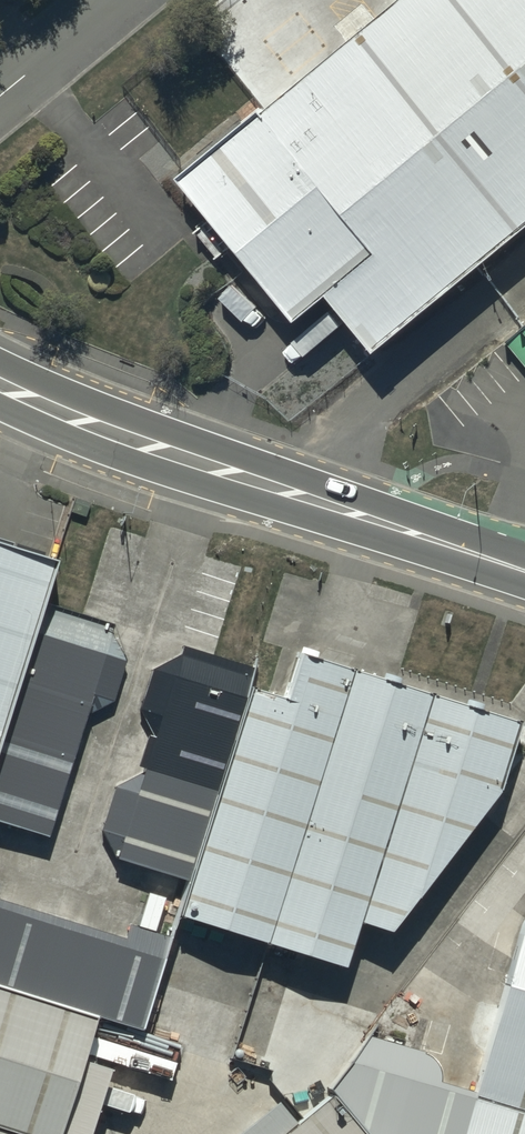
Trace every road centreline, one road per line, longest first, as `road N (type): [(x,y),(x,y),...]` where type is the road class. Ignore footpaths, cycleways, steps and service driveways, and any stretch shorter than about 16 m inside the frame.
road 1 (tertiary): [(0,384),(129,440),(524,572)]
road 2 (unclassified): [(0,97),(117,0)]

